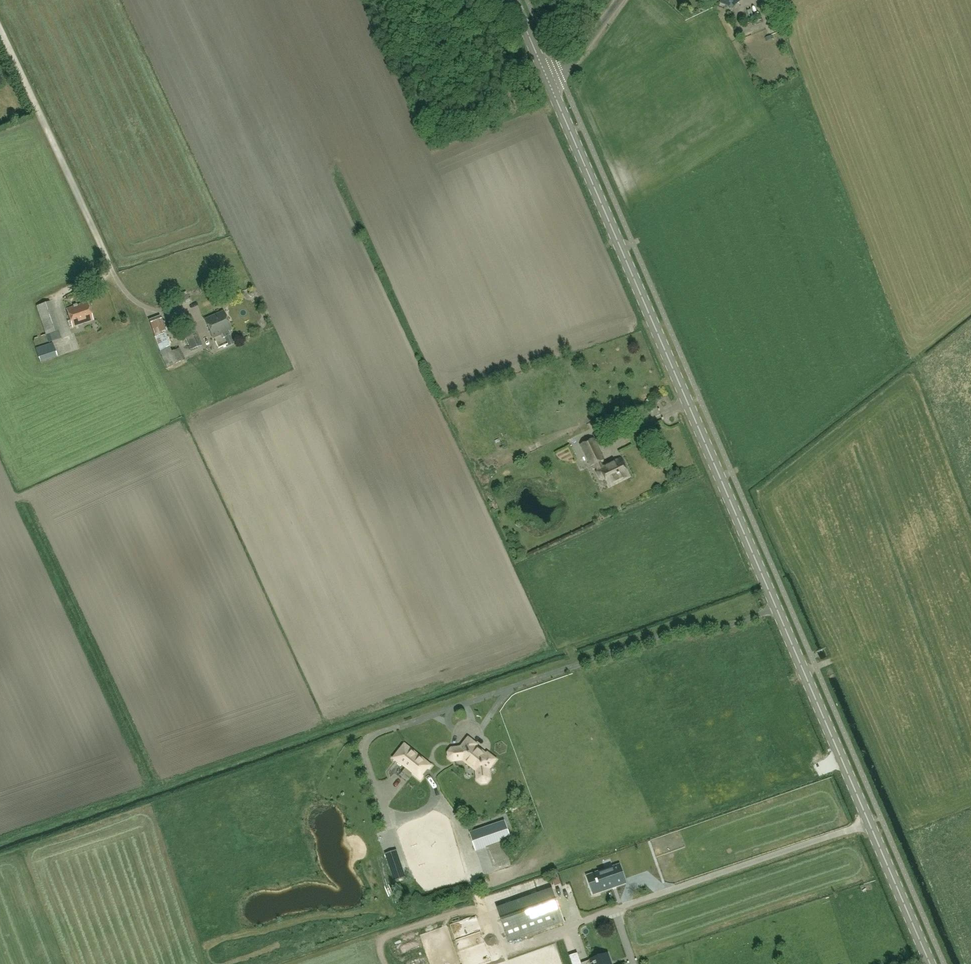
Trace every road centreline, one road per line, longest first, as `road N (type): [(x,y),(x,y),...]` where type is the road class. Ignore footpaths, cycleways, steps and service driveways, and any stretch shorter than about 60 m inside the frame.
road 1 (tertiary): [(932,963),(548,78)]

